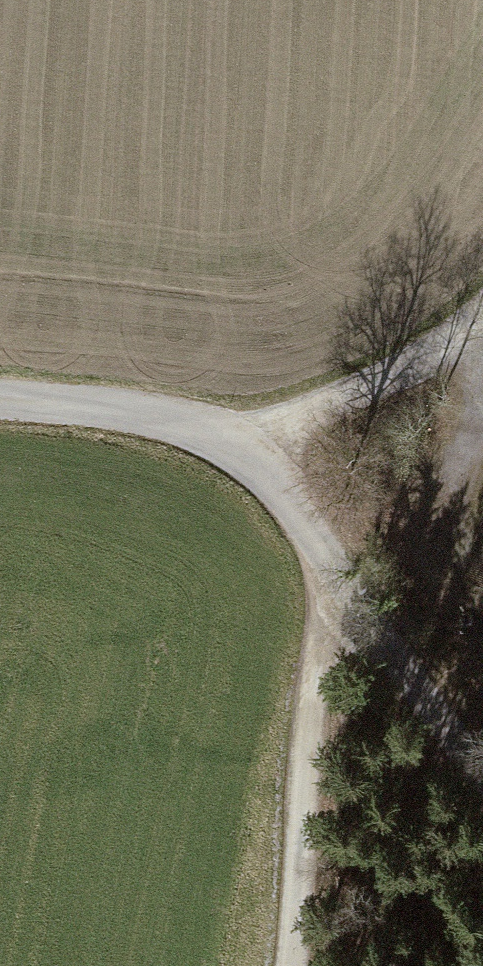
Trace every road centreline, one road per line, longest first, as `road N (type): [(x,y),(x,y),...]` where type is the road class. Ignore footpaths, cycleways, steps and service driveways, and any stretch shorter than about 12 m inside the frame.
road 1 (unclassified): [(0,397),(153,411),(242,436),(303,499),(353,605),(482,810)]
road 2 (track): [(353,605),(327,653),(296,965)]
road 3 (track): [(242,436),(397,379),(482,319)]

